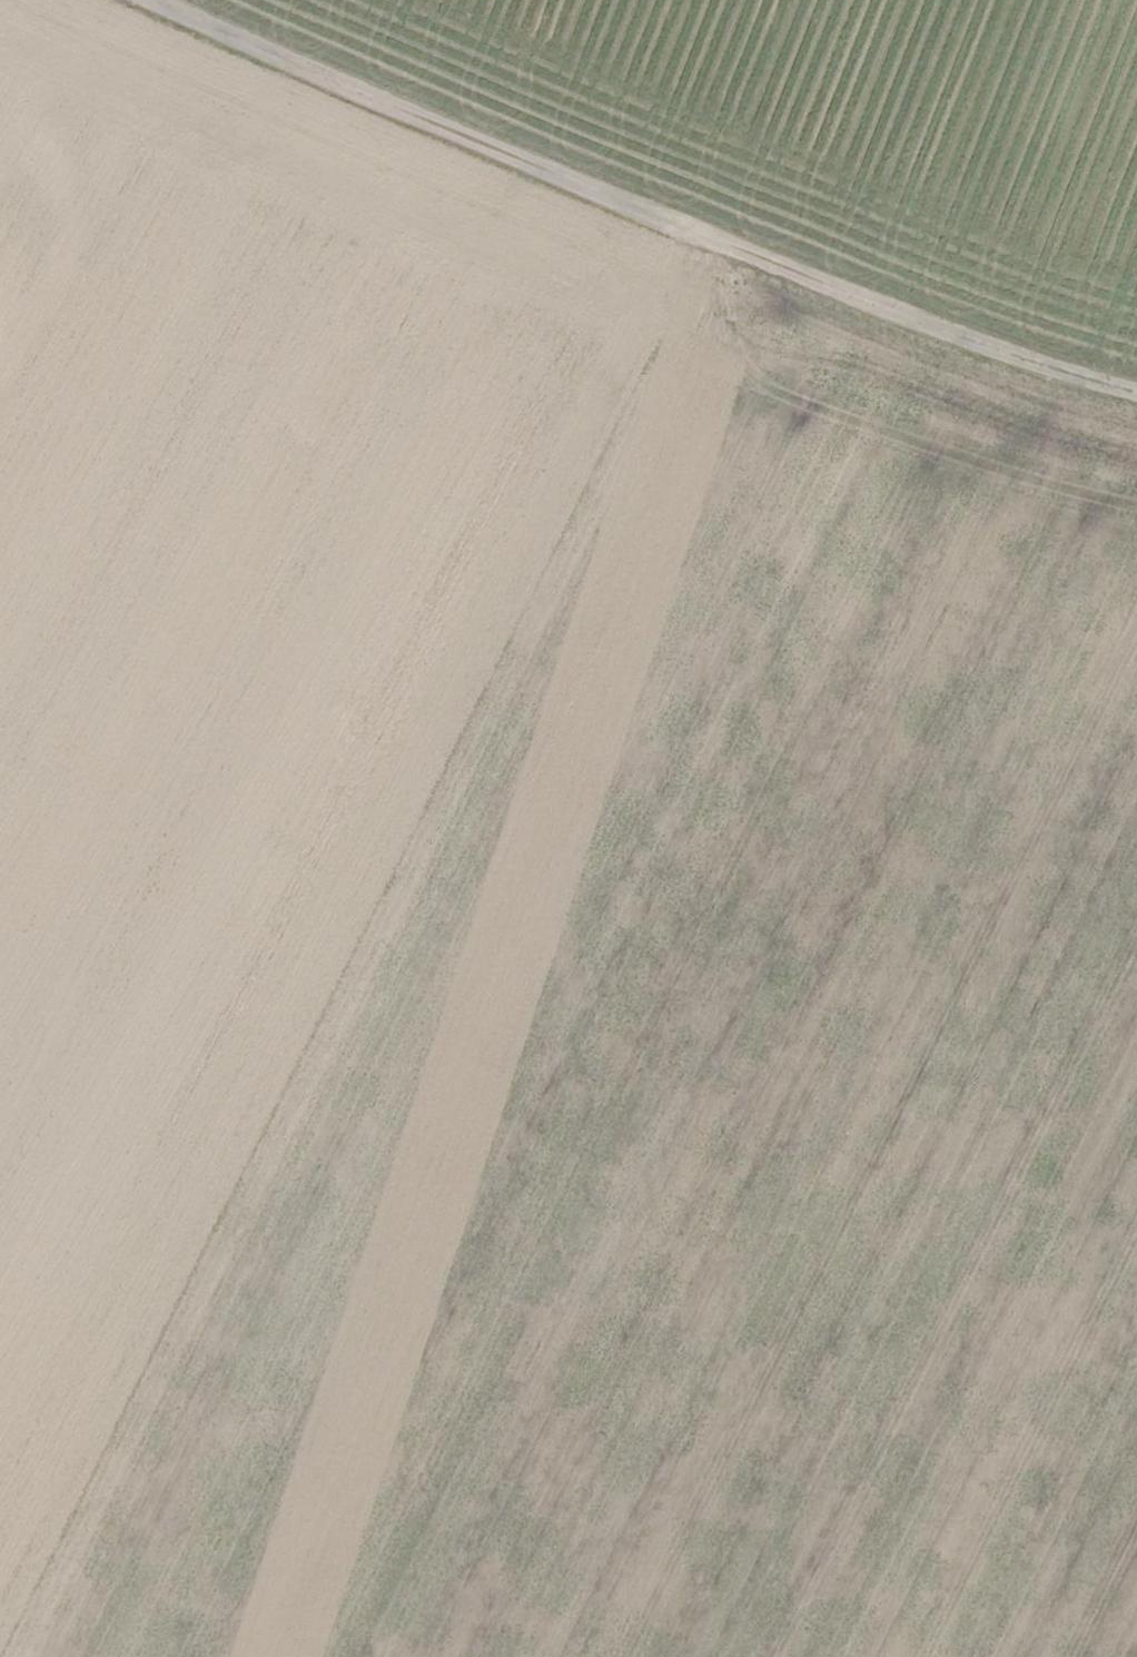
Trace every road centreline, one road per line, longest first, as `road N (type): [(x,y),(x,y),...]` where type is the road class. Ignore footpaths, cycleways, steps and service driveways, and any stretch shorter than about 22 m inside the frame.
road 1 (track): [(1136,415),(142,0)]

